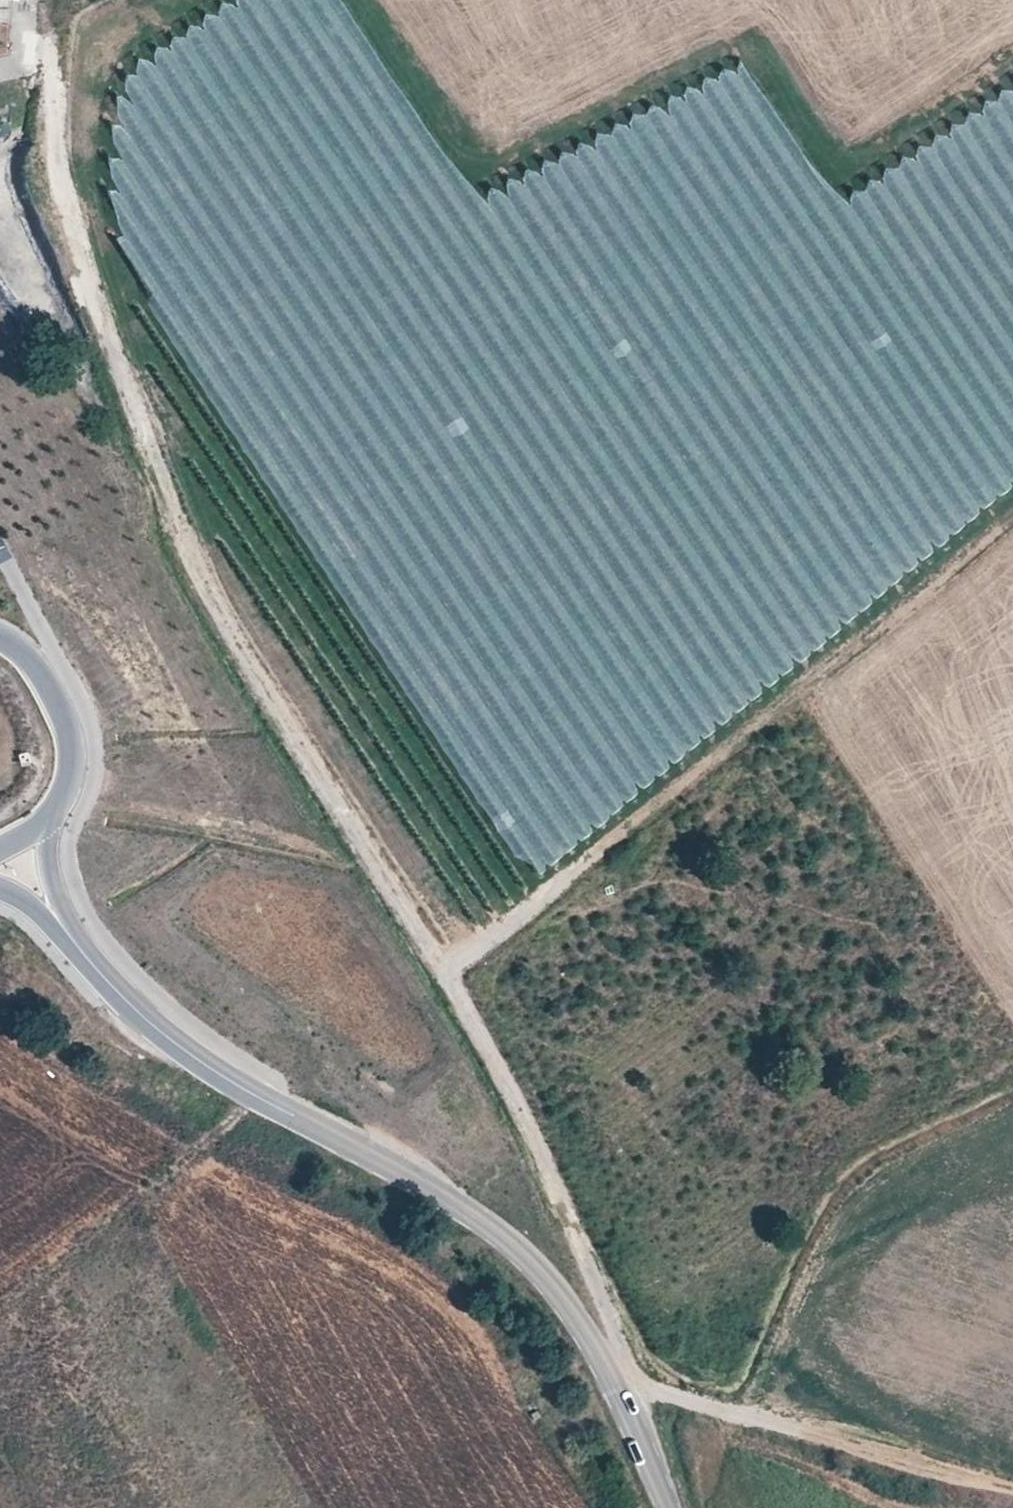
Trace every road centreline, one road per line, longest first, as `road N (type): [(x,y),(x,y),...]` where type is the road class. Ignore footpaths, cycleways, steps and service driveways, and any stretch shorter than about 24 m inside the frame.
road 1 (track): [(588,1328),(595,1295),(451,971),(220,631),(63,202),(26,14)]
road 2 (tertiary): [(672,1507),(588,1328),(525,1246),(223,1074),(88,954)]
road 3 (track): [(451,971),(1012,516)]
road 4 (track): [(627,1406),(708,1407),(1012,1496)]
road 5 (tertiary): [(52,822),(75,753),(60,702),(34,659),(0,635)]
road 6 (tertiary): [(88,954),(54,873),(52,822)]

